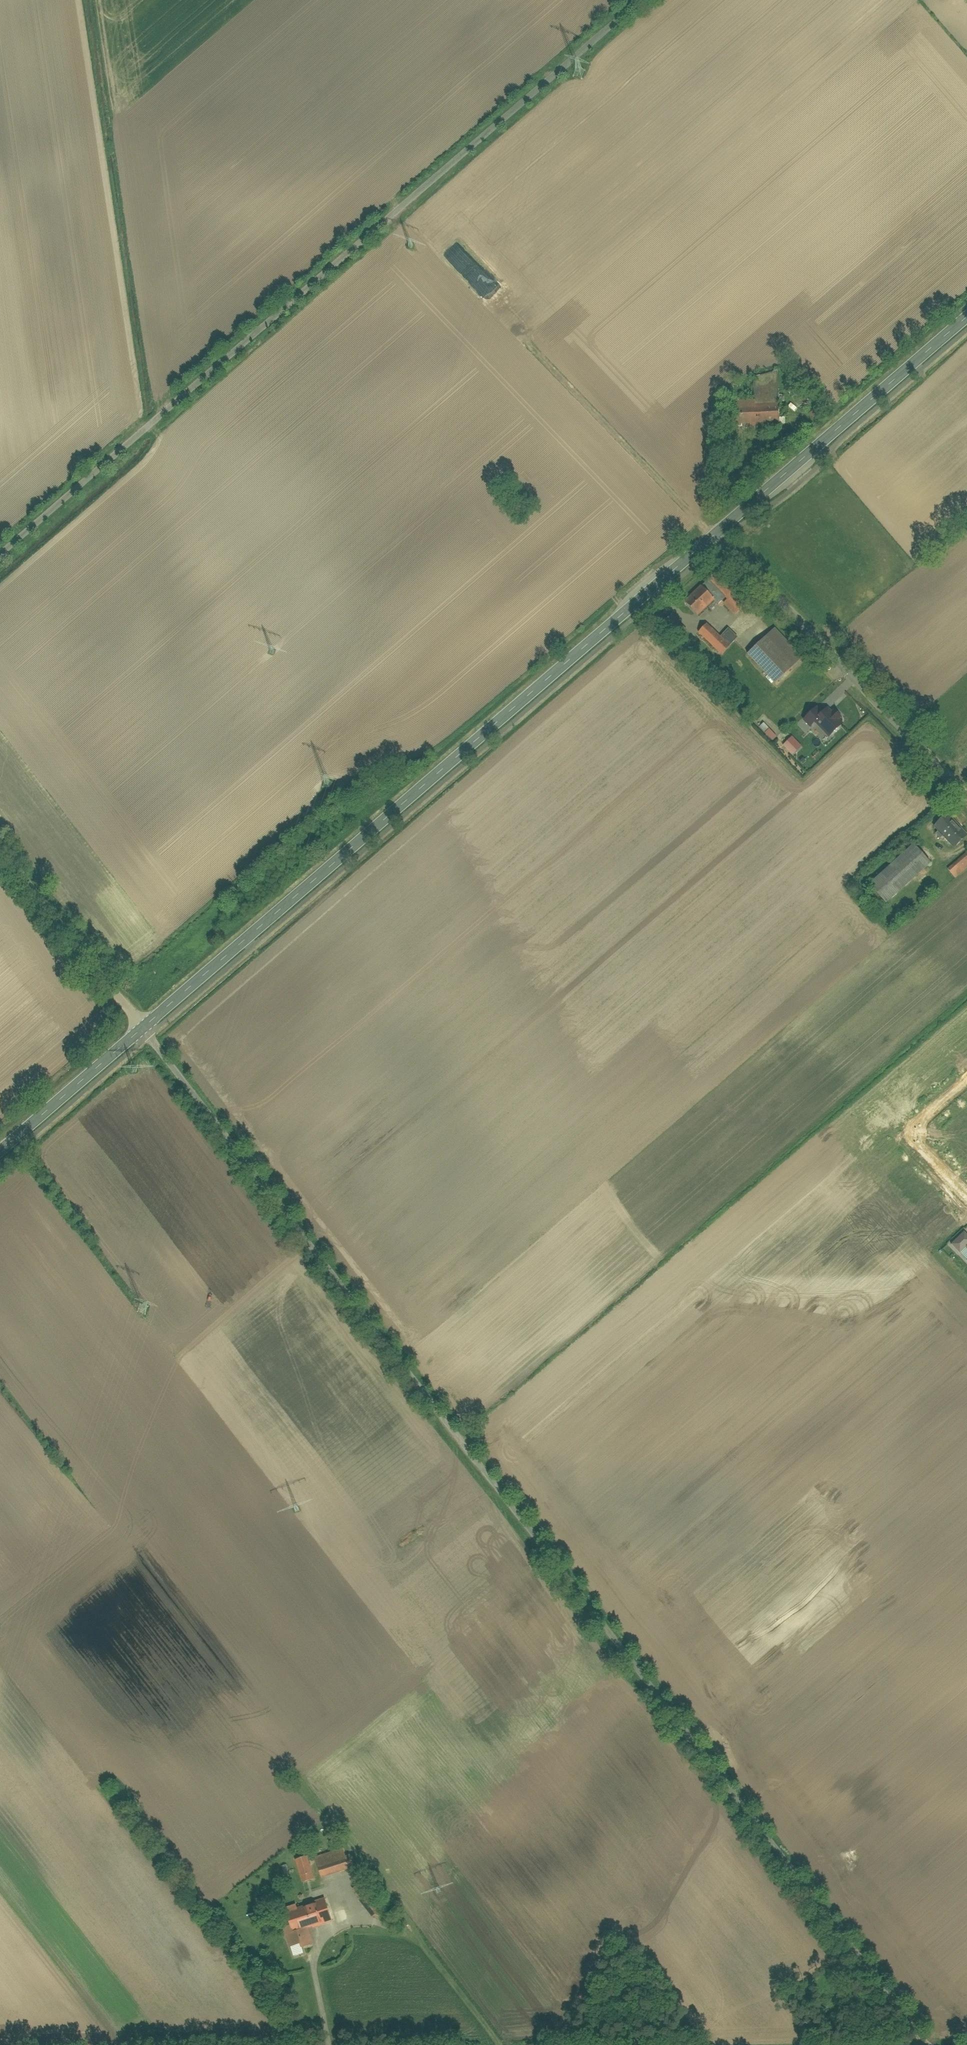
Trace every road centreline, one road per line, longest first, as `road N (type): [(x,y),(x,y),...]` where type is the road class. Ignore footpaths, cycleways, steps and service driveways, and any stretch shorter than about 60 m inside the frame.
road 1 (unclassified): [(927,2044),(144,1027)]
road 2 (unclassified): [(646,0),(0,558)]
road 3 (secondary): [(717,537),(144,1027)]
road 4 (residential): [(717,537),(966,797)]
road 5 (secondary): [(966,319),(717,537)]
road 6 (unclassified): [(0,845),(144,1027)]
road 7 (secondary): [(144,1027),(0,1151)]

